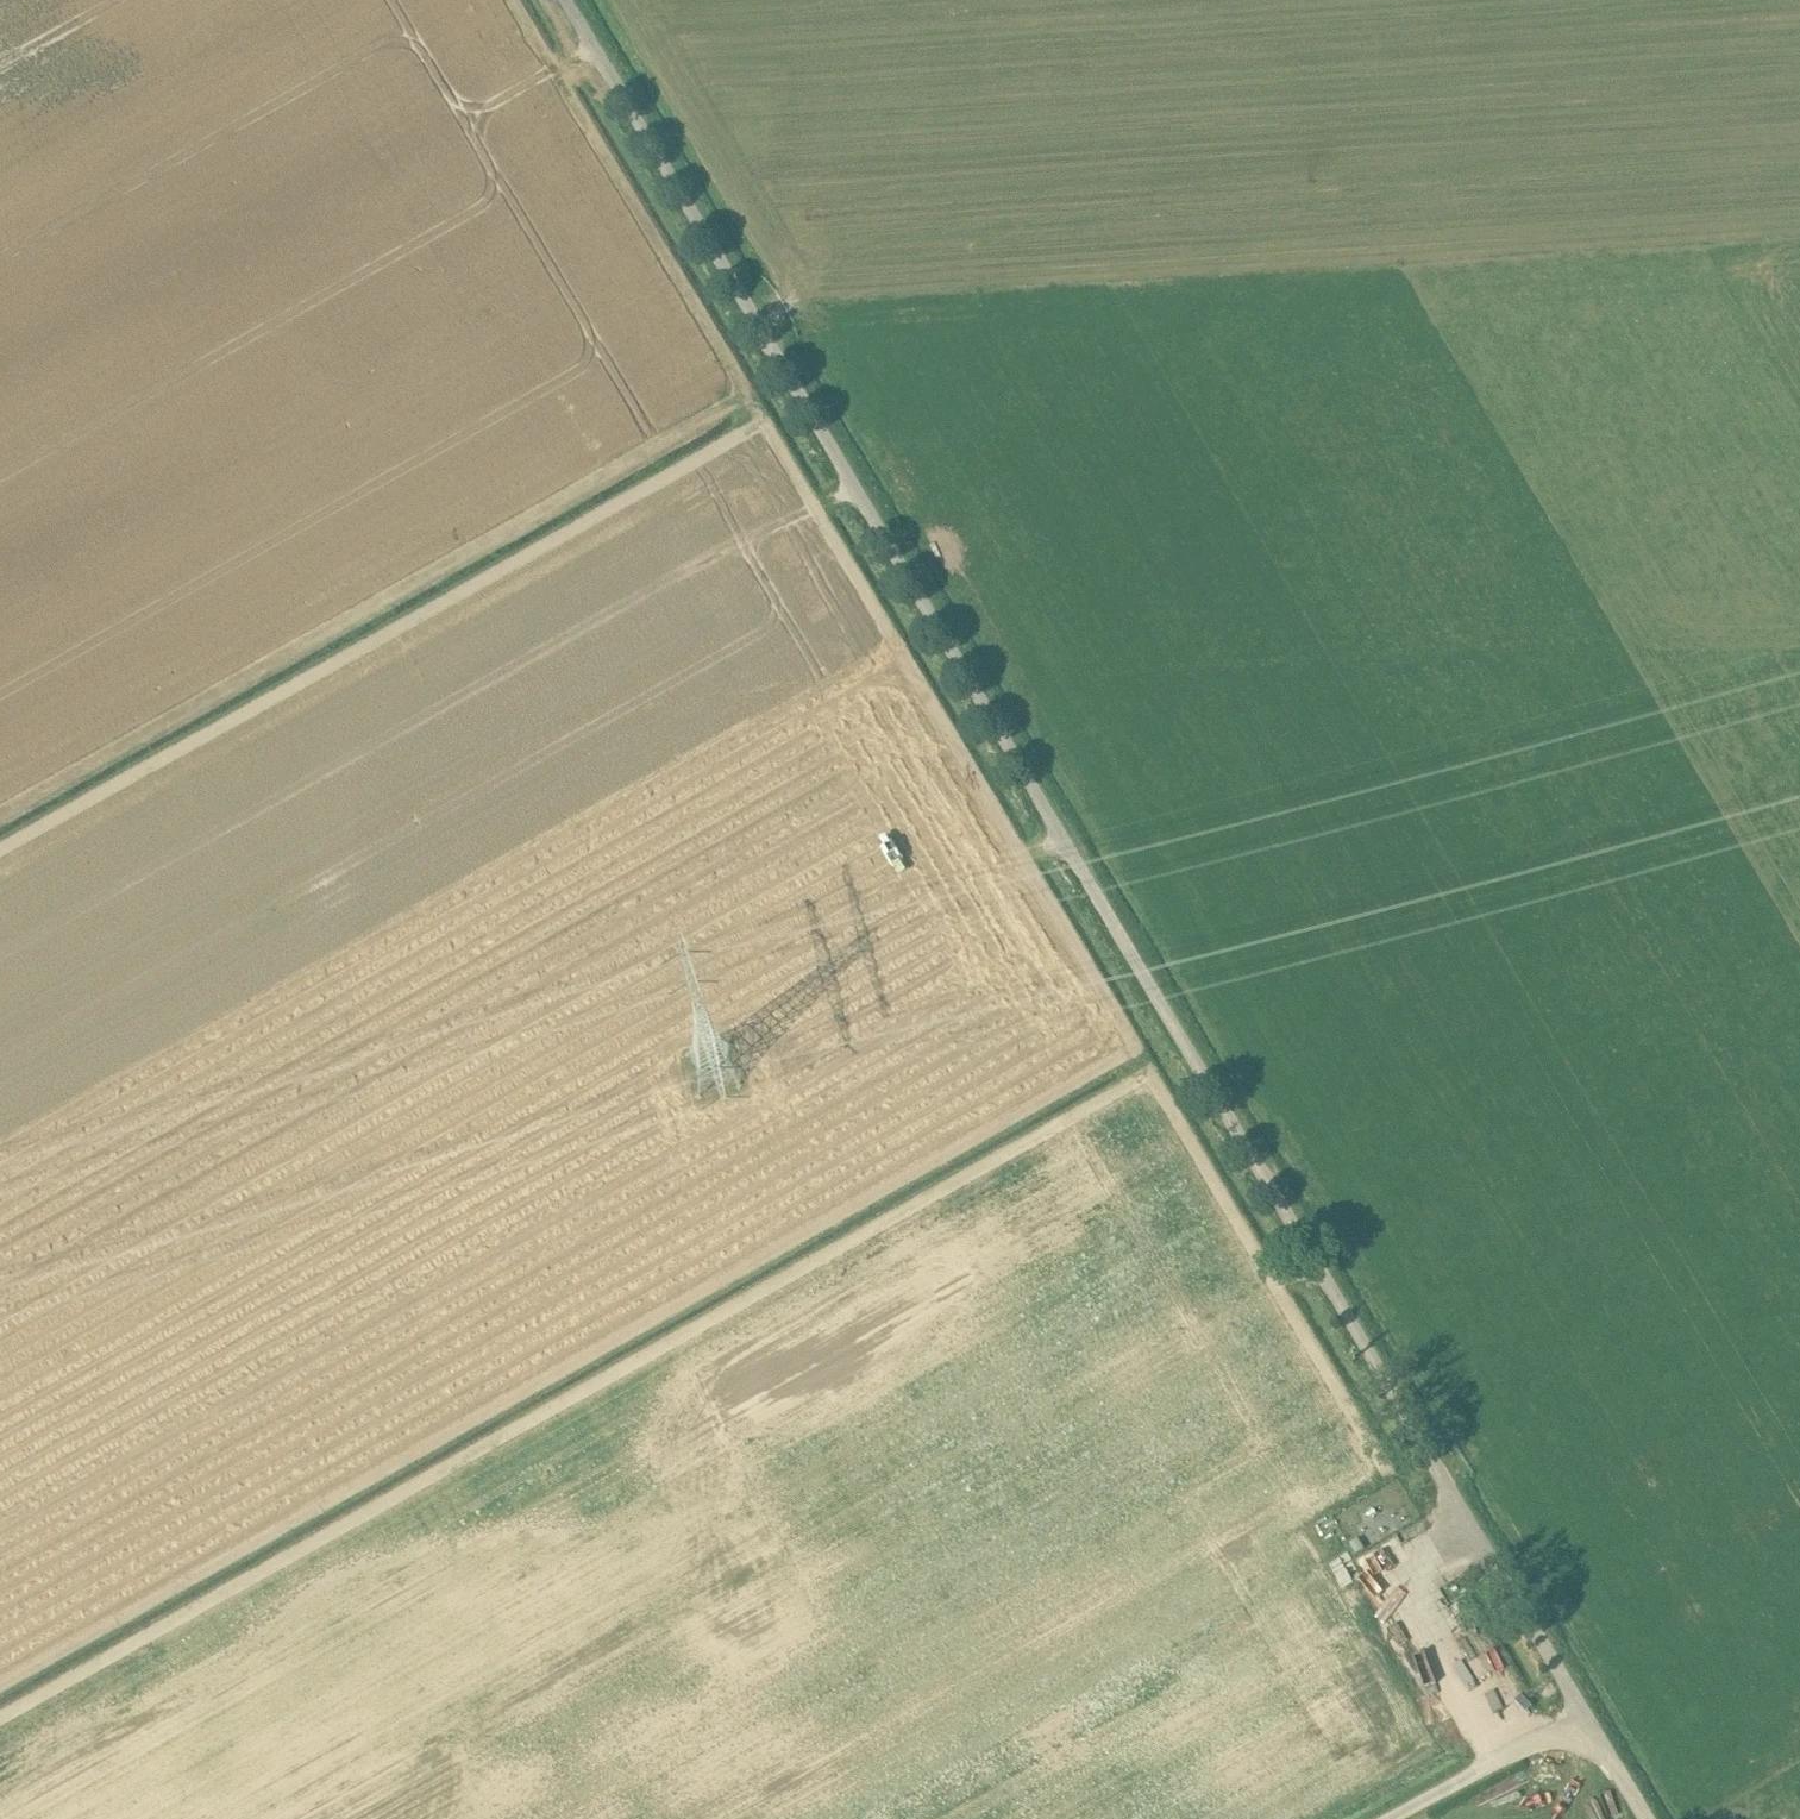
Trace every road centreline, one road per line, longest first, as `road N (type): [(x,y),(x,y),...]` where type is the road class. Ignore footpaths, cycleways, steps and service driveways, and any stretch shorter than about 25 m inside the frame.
road 1 (track): [(1454,1496),(562,0)]
road 2 (residential): [(1643,1818),(1454,1496)]

